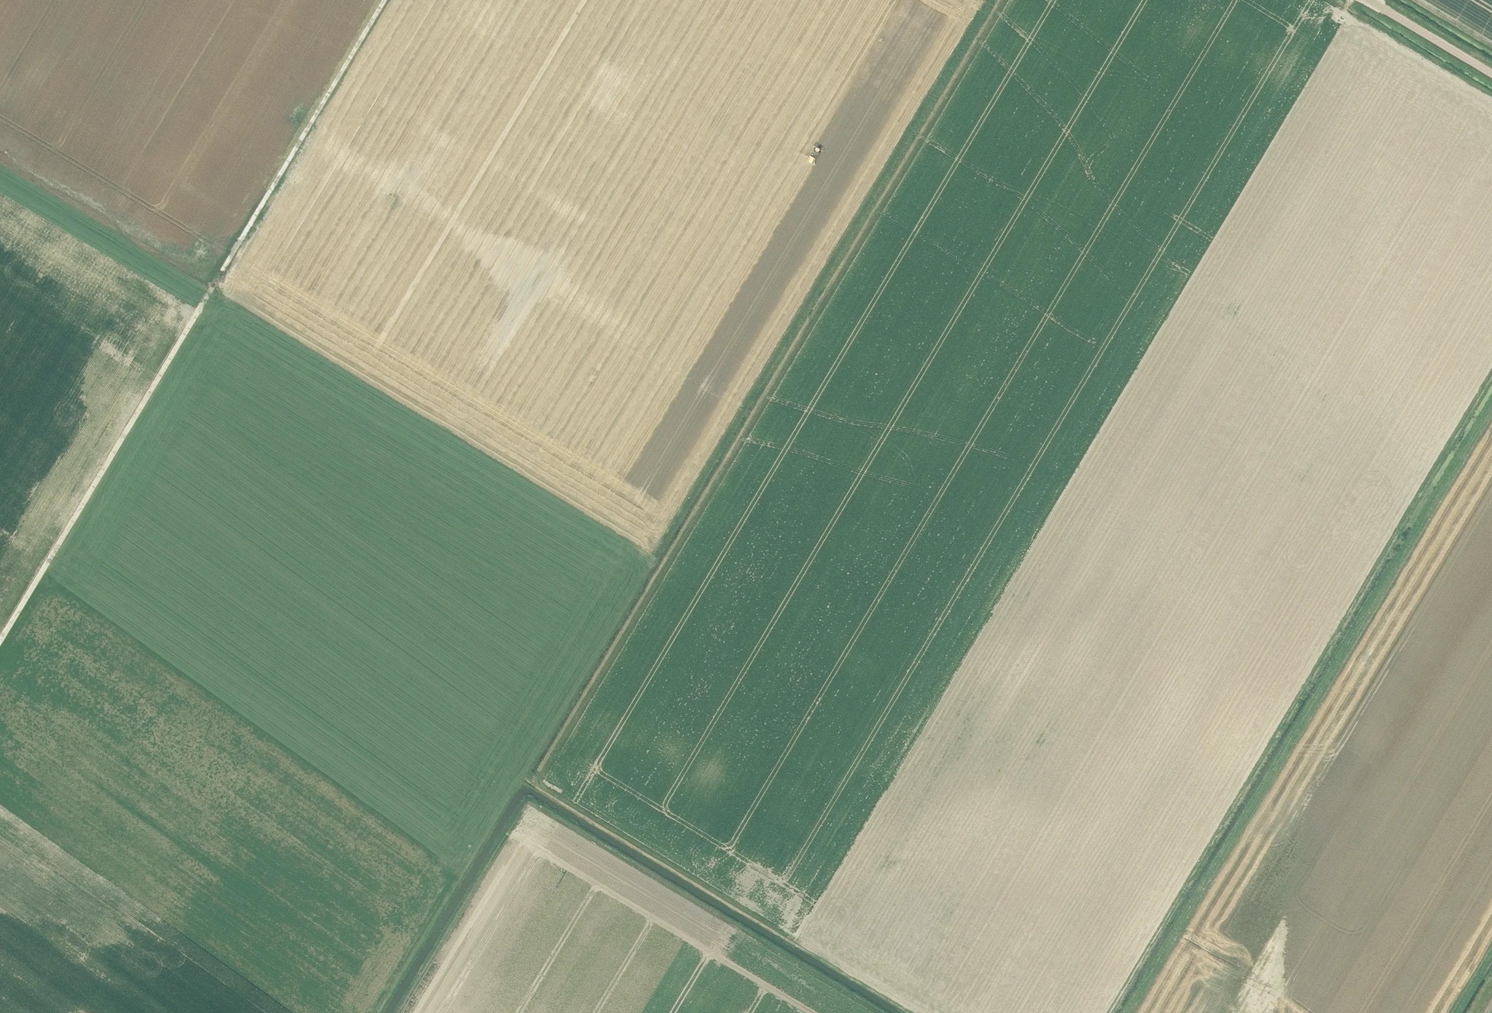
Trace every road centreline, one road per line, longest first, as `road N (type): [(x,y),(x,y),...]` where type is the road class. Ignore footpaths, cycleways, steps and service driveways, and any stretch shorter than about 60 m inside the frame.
road 1 (unclassified): [(1491,72),(1372,0)]

